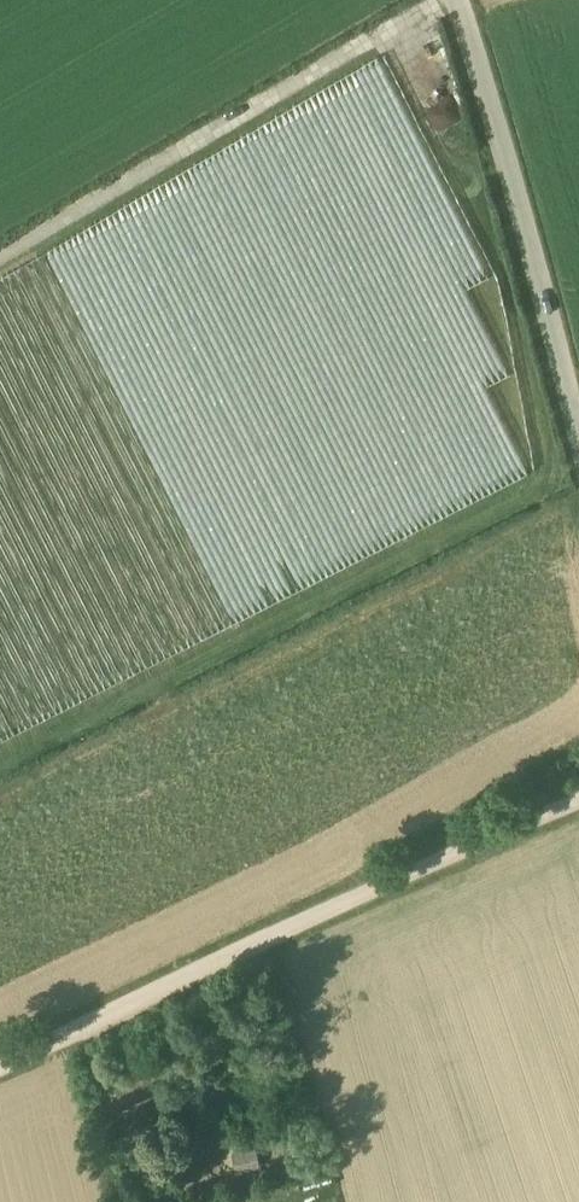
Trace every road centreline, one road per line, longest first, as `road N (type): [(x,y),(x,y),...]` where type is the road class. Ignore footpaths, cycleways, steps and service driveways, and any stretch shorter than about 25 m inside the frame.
road 1 (track): [(0,1069),(578,785)]
road 2 (residential): [(578,414),(460,0)]

